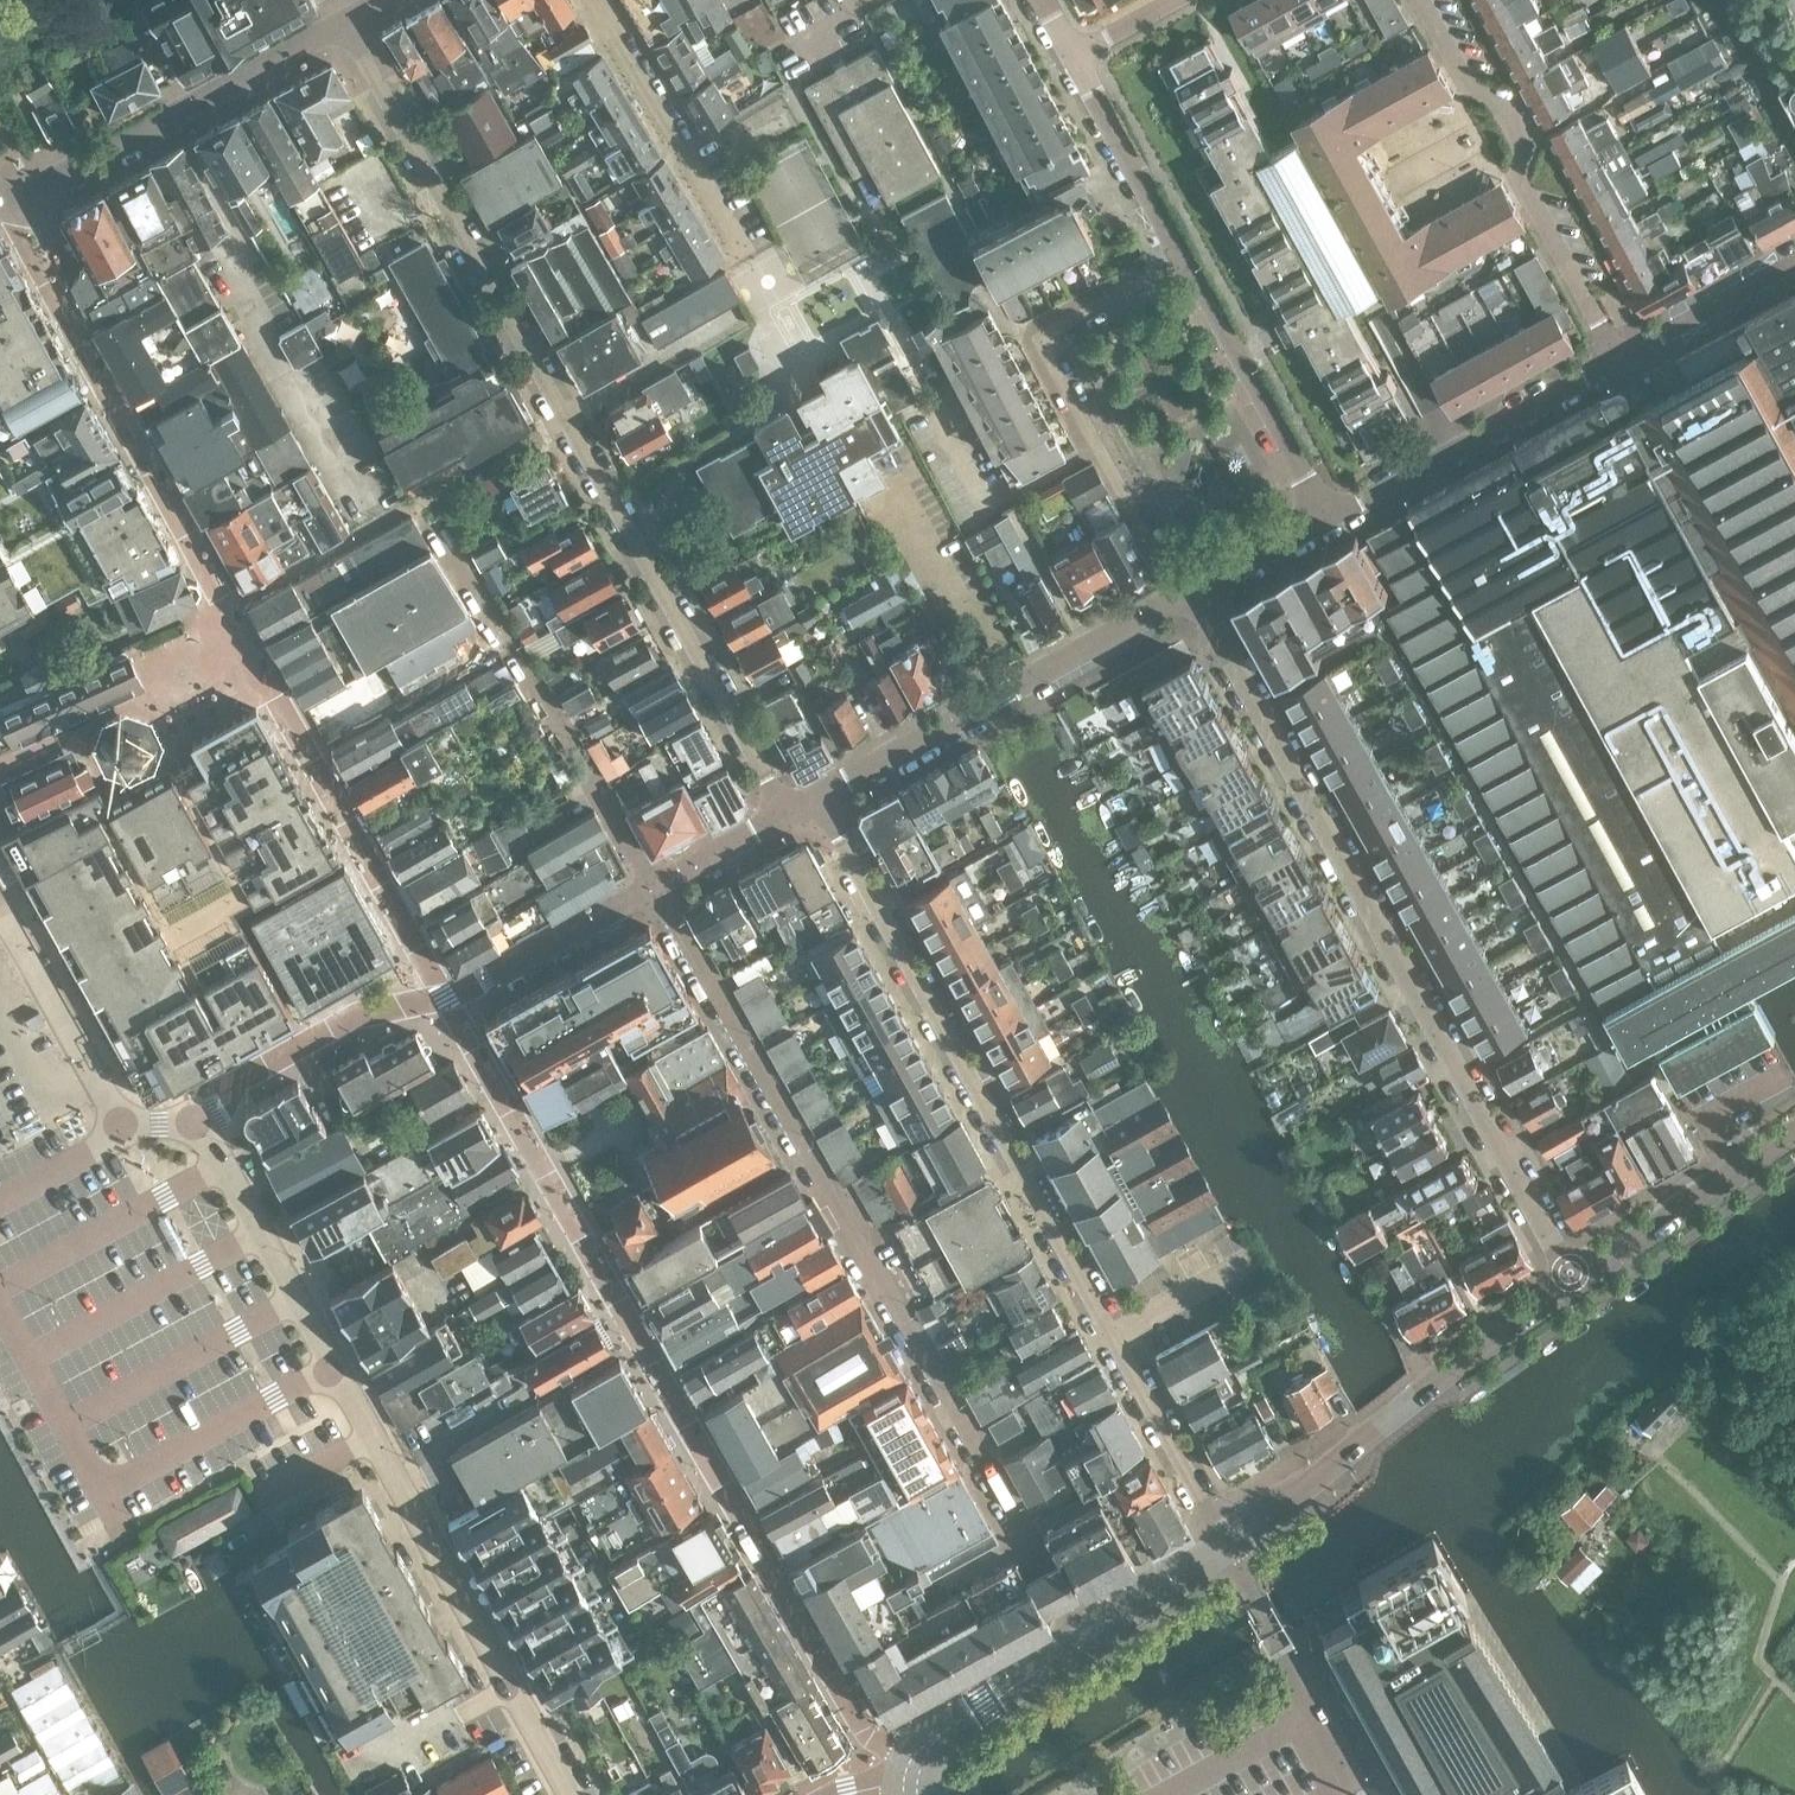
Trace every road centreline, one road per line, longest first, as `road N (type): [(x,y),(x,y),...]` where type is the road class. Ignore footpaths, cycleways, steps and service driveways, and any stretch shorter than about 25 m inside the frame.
road 1 (residential): [(786,816),(342,26)]
road 2 (unclassified): [(1073,1637),(652,894)]
road 3 (unclassified): [(1225,1537),(828,842),(786,816)]
road 4 (residential): [(1575,1283),(1188,597)]
road 5 (residential): [(199,1110),(573,1794)]
road 6 (residential): [(199,1110),(356,1021),(459,996),(652,894)]
road 7 (residential): [(1184,255),(1038,330),(1188,597)]
road 8 (residential): [(652,894),(416,495)]
road 9 (residential): [(786,816),(1188,597)]
road 10 (residential): [(1417,0),(1466,88),(1500,98),(1527,133),(1517,173),(1621,357)]
road 11 (secondary): [(1225,1537),(1575,1283)]
road 12 (residential): [(4,195),(342,26)]
road 13 (residential): [(1324,521),(1621,357)]
road 14 (residential): [(752,289),(589,0)]
road 15 (residential): [(0,912),(136,1128),(199,1110)]
road 16 (residential): [(1324,521),(1184,255)]
road 17 (secondary): [(1575,1283),(1794,1131)]
road 18 (secondary): [(900,1782),(903,1752),(917,1737),(1073,1637)]
road 19 (residential): [(1184,255),(1072,53)]
road 20 (residential): [(1621,357),(1794,259)]
road 21 (unclassified): [(1225,1537),(1271,1622),(1306,1702),(1302,1713)]
road 22 (secondary): [(1073,1637),(1225,1537)]
road 23 (residential): [(1188,597),(1324,521)]
road 24 (residential): [(652,894),(786,816)]

